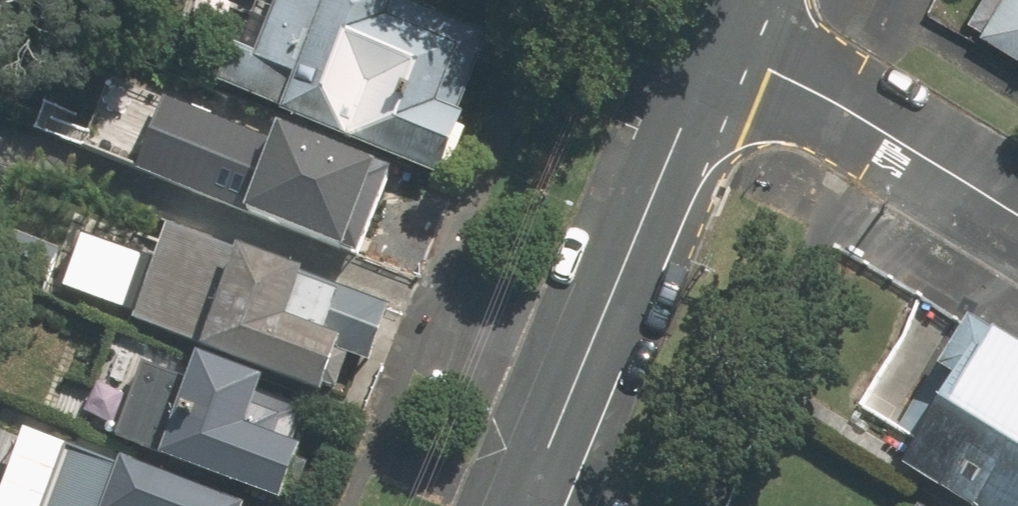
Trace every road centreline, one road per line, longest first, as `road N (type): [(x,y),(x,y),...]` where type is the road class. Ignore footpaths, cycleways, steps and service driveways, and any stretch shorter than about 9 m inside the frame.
road 1 (tertiary): [(709,48),(520,505)]
road 2 (residential): [(1017,216),(827,98),(709,48)]

